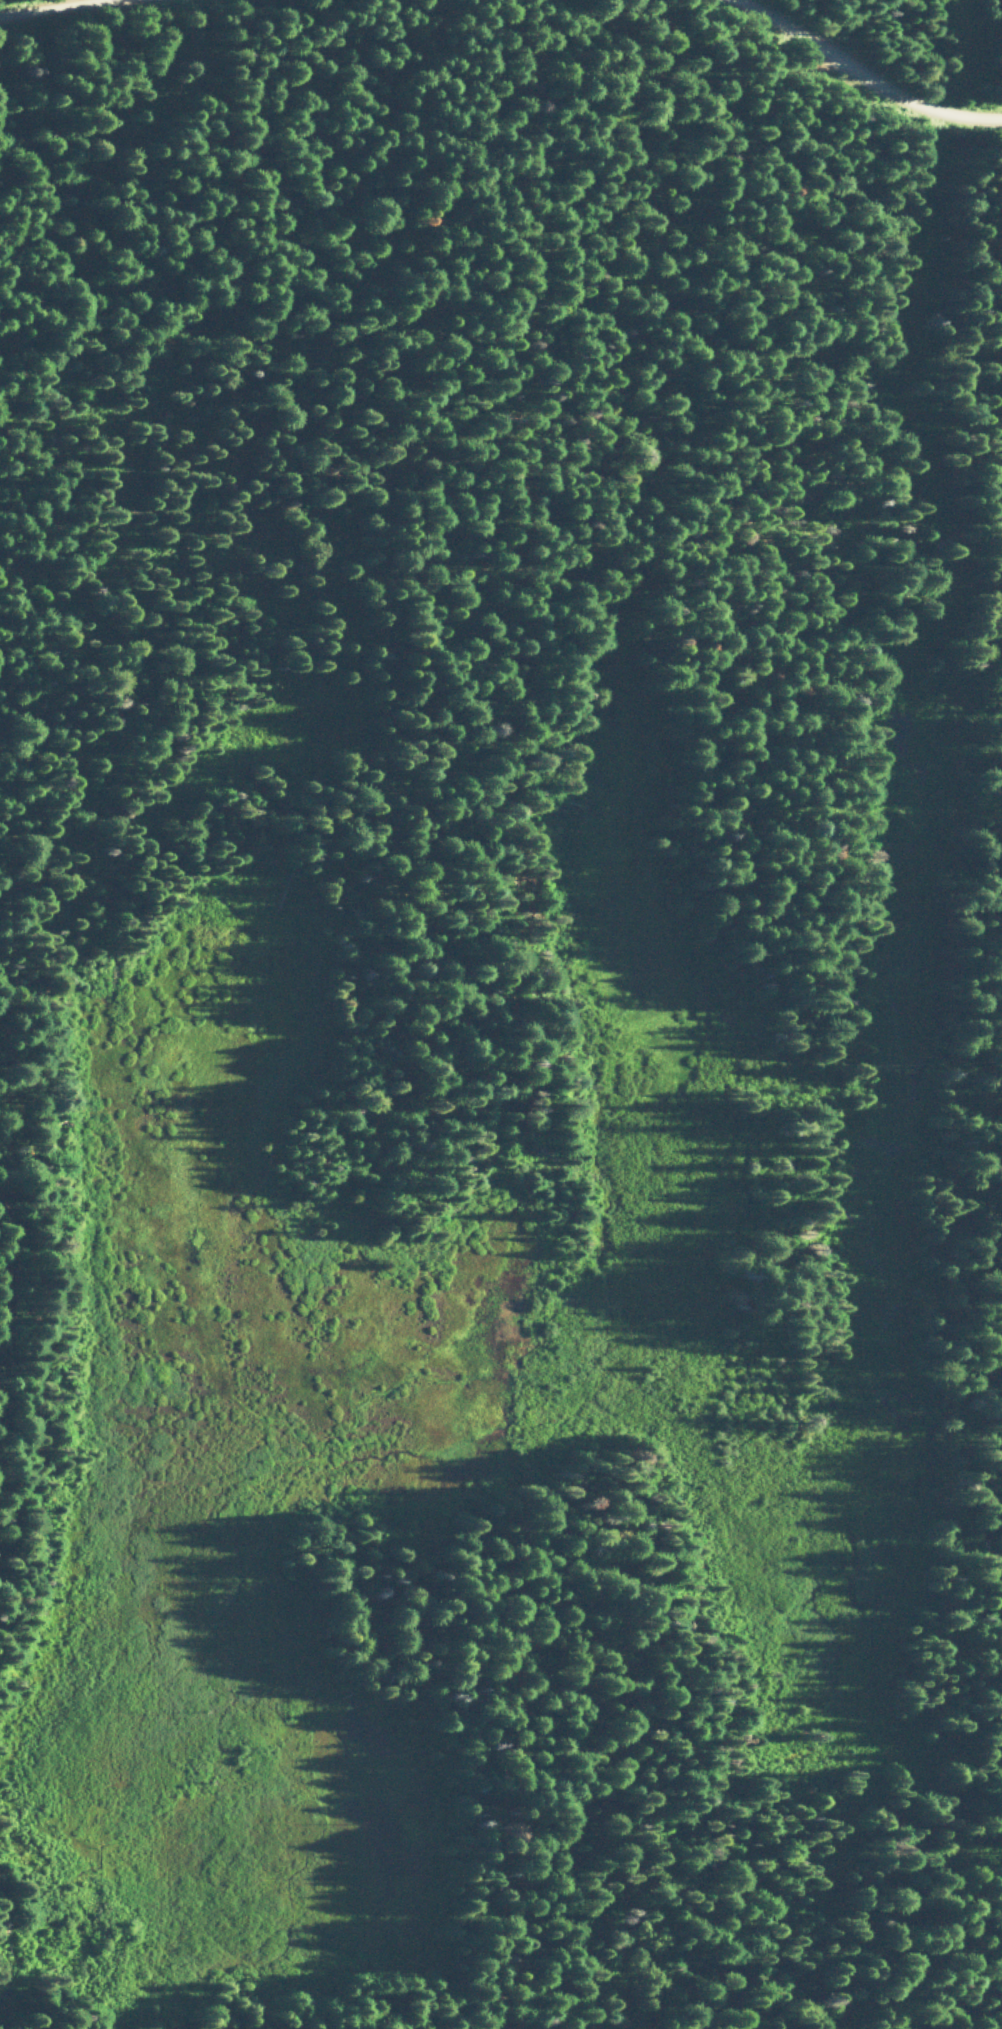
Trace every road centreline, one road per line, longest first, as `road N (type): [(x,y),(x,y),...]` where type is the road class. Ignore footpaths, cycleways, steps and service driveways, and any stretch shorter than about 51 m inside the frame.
road 1 (residential): [(1001,116),(935,115),(721,0)]

